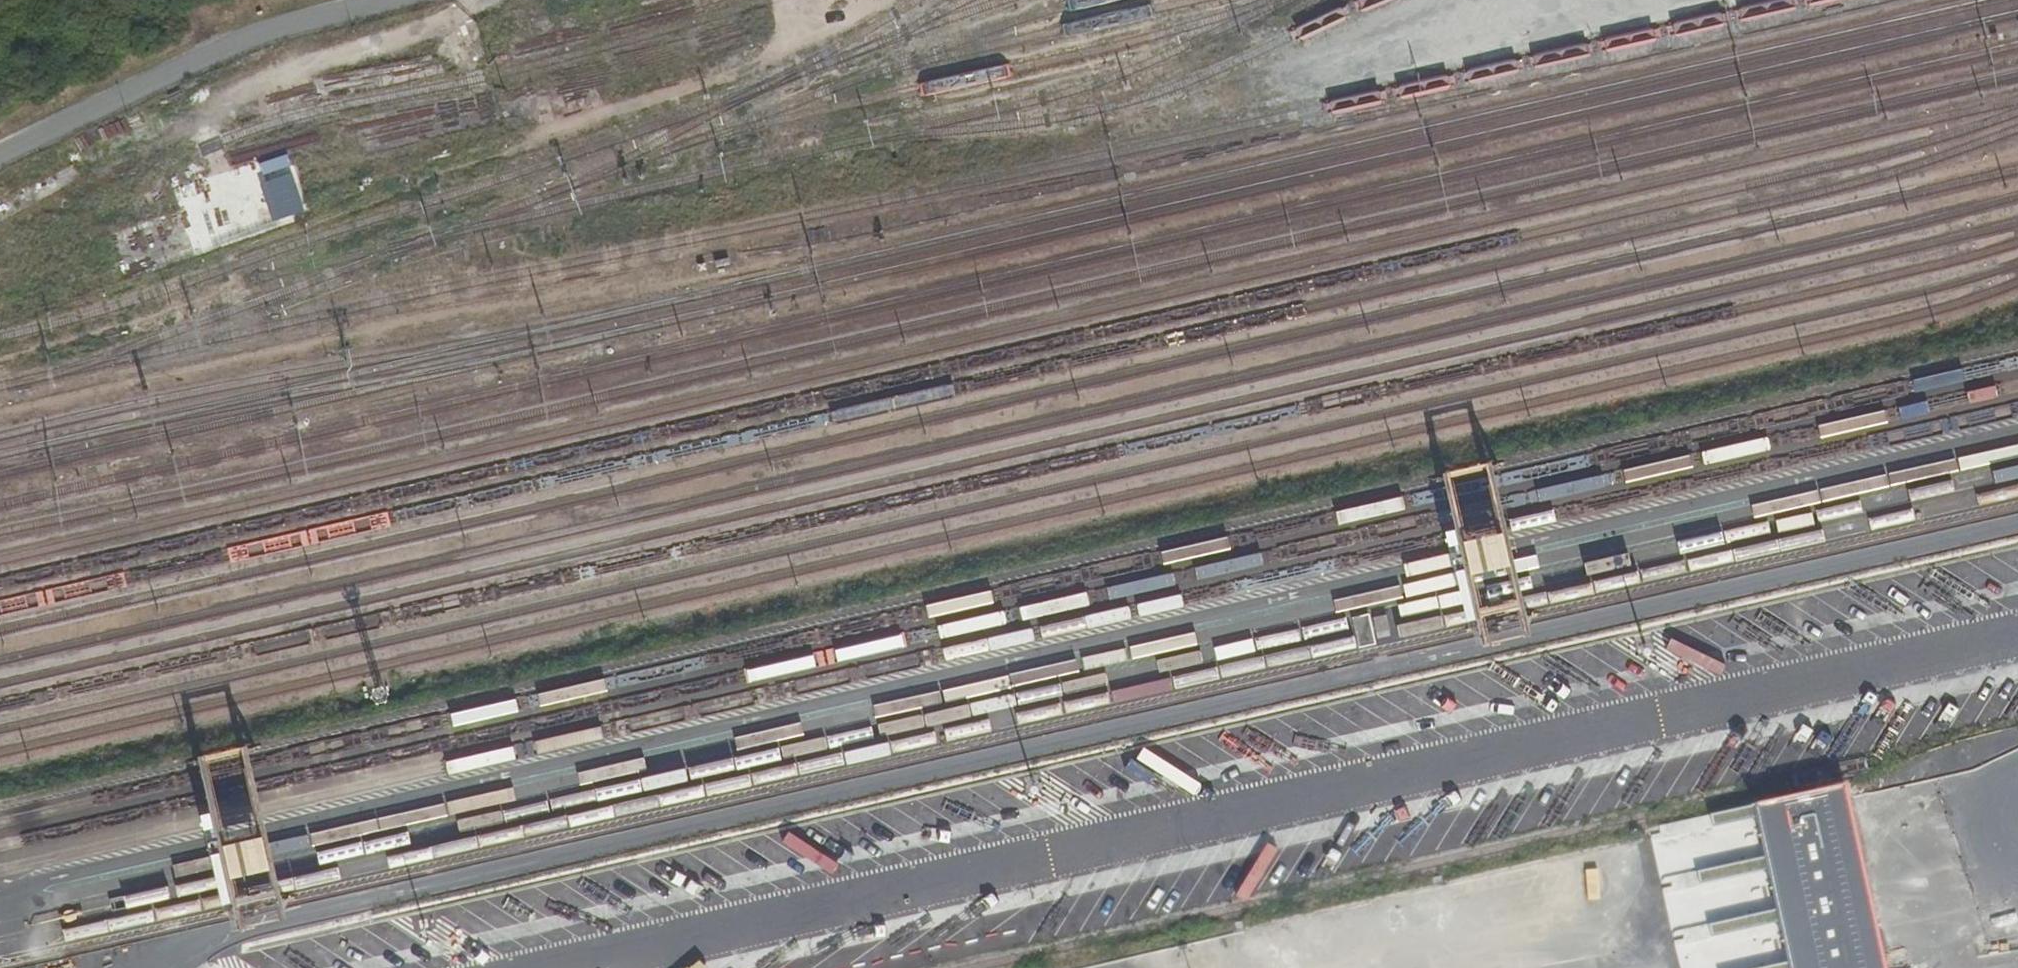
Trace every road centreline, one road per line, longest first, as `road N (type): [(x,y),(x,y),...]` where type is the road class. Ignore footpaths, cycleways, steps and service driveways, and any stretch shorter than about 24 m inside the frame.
road 1 (unclassified): [(393,0),(251,40),(0,155)]

